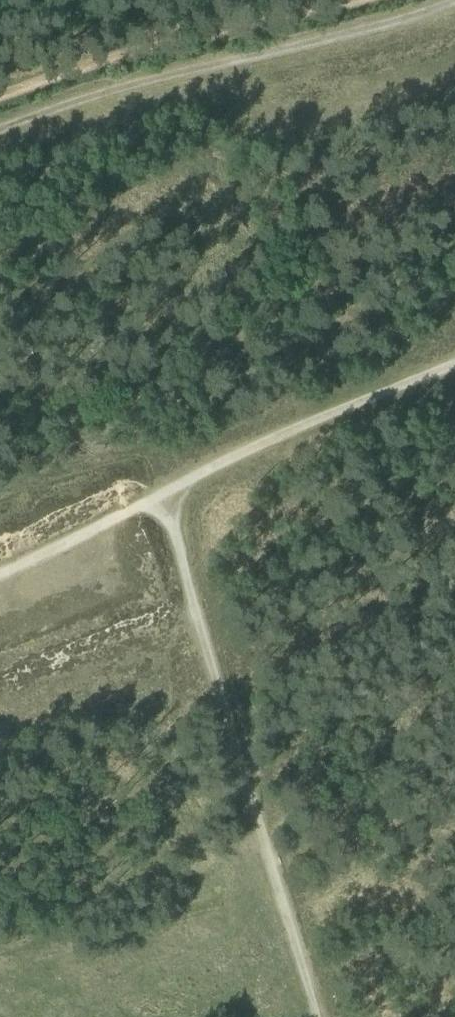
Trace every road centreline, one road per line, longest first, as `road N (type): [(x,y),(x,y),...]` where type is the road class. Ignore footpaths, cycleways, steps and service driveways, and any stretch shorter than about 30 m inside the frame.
road 1 (track): [(159,499),(320,1016)]
road 2 (track): [(0,129),(94,93),(405,20),(454,0)]
road 3 (track): [(363,0),(83,70),(0,101)]
road 4 (track): [(454,365),(159,499)]
road 5 (track): [(0,563),(159,499)]

